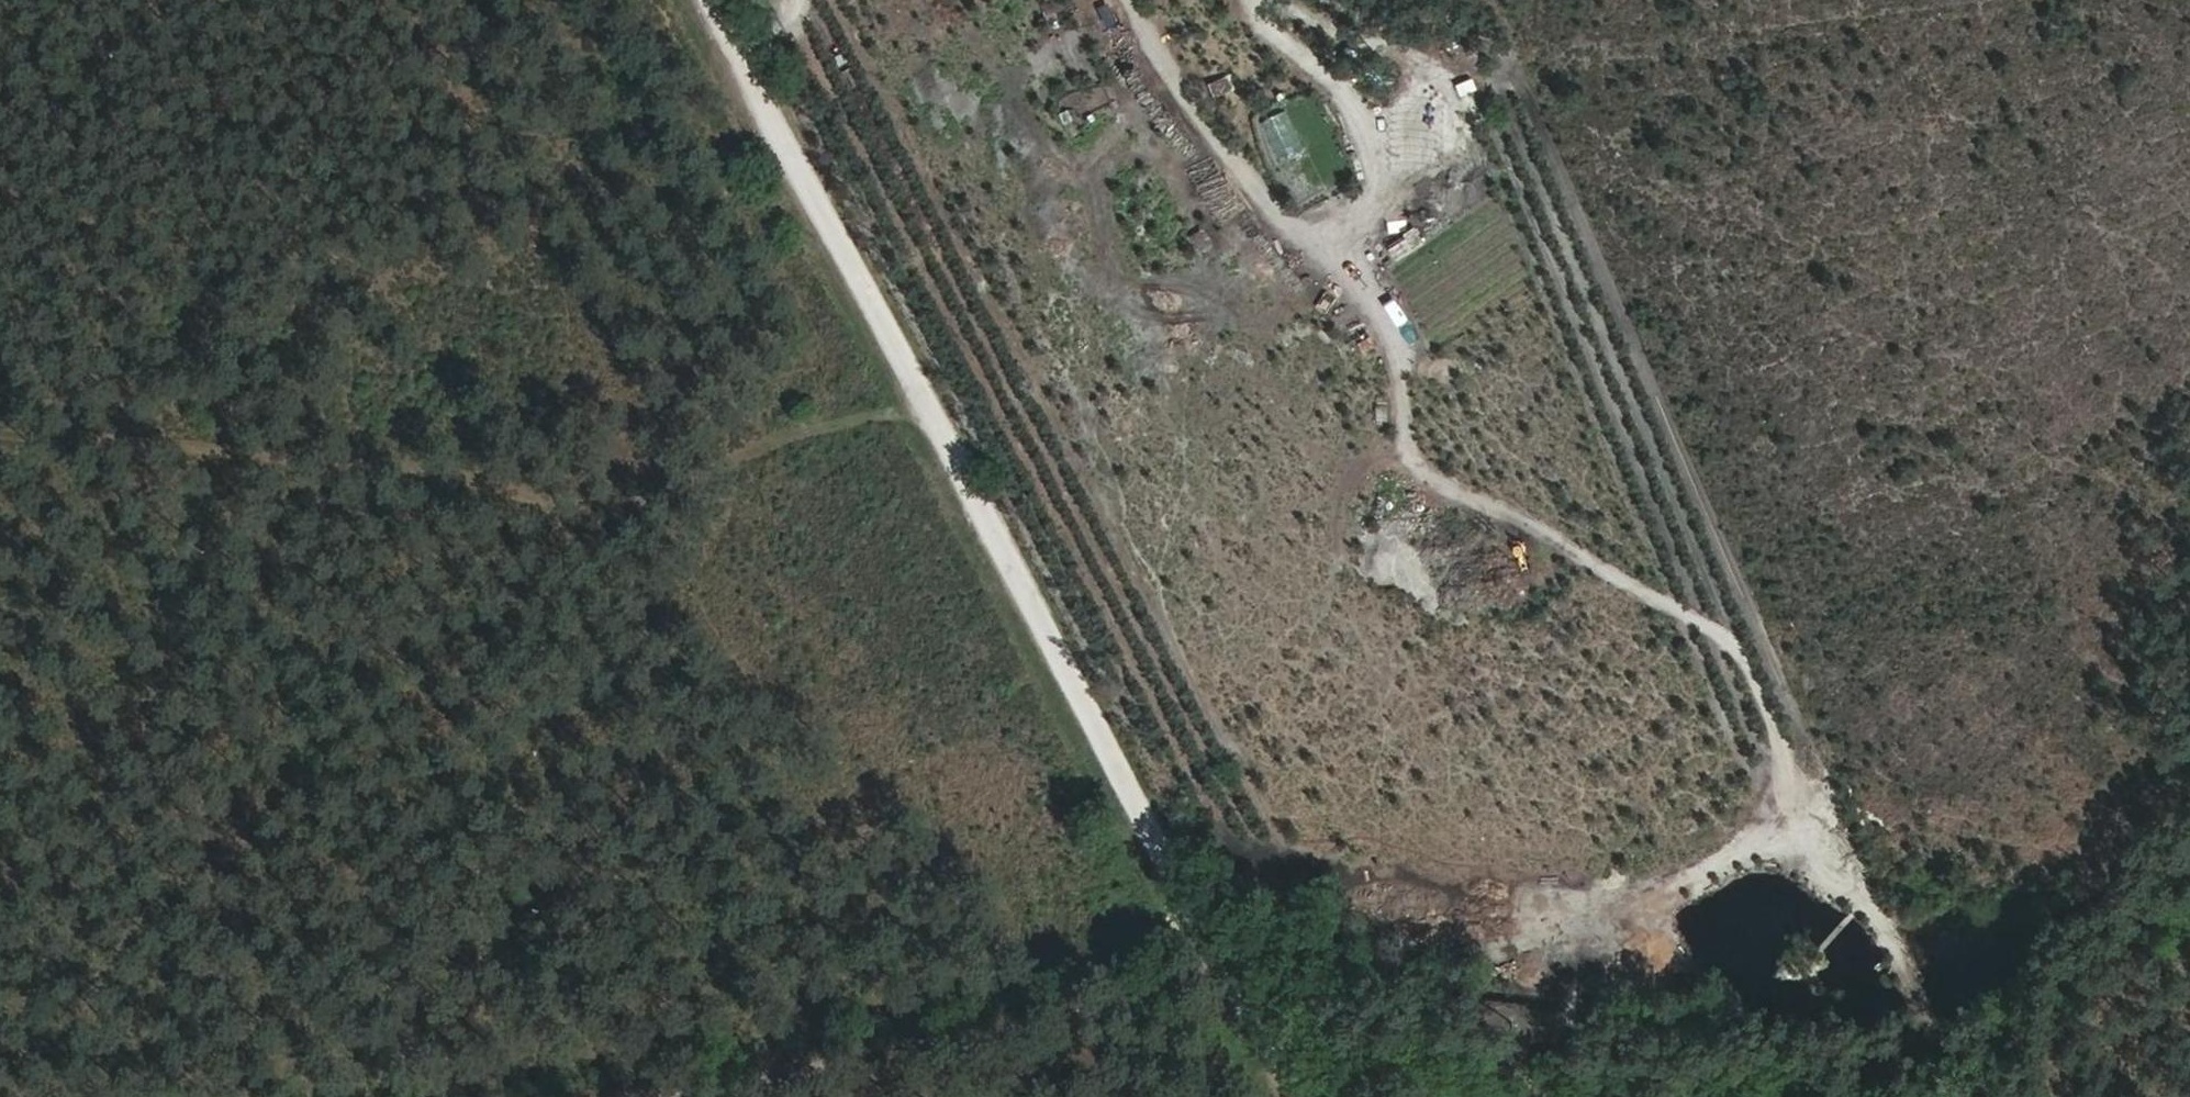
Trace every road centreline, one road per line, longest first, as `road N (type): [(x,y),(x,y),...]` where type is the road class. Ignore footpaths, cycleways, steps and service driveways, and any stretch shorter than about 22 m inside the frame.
road 1 (track): [(720,0),(1304,1096)]
road 2 (track): [(929,393),(649,514),(288,497),(154,506),(27,455),(0,454)]

